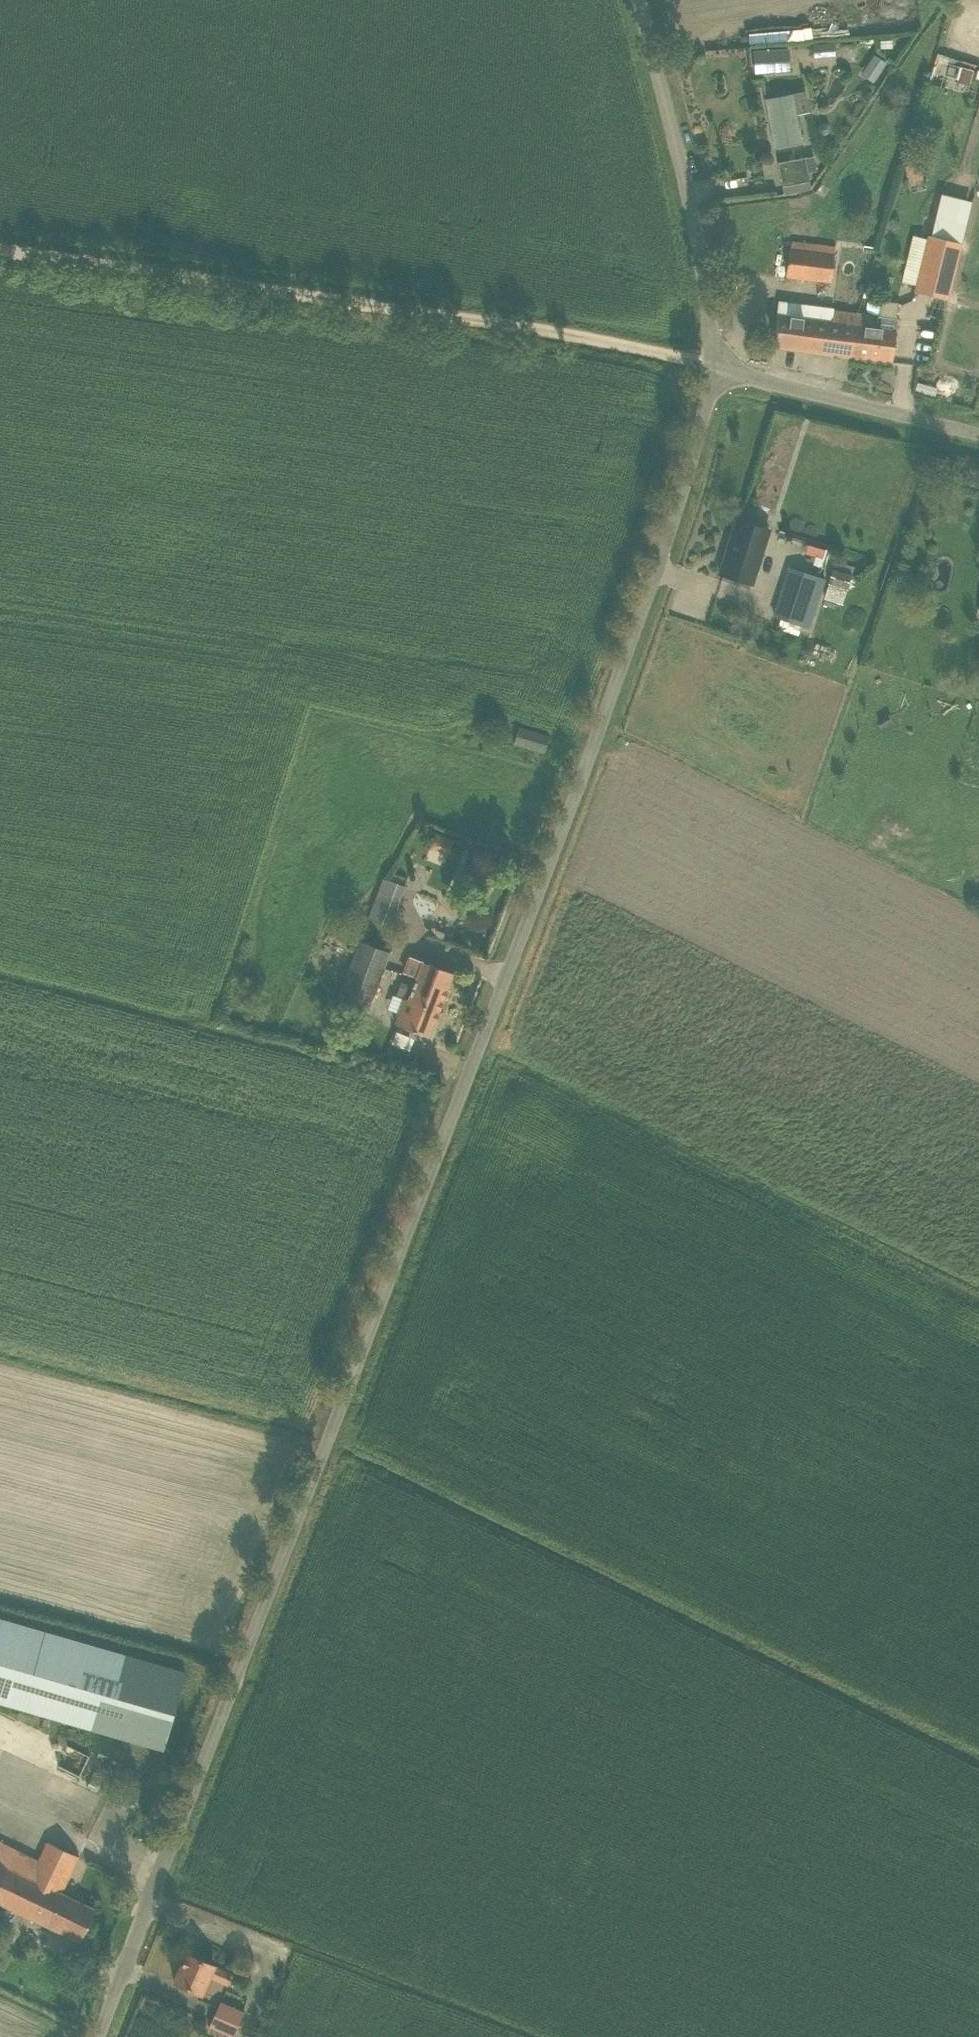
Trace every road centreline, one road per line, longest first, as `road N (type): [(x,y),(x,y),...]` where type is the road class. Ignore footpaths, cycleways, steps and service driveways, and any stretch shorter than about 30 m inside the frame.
road 1 (unclassified): [(93,2036),(647,590),(691,456),(705,358)]
road 2 (track): [(0,248),(705,358)]
road 3 (unclassified): [(705,358),(690,189),(634,0)]
road 4 (unclassified): [(978,434),(705,358)]

